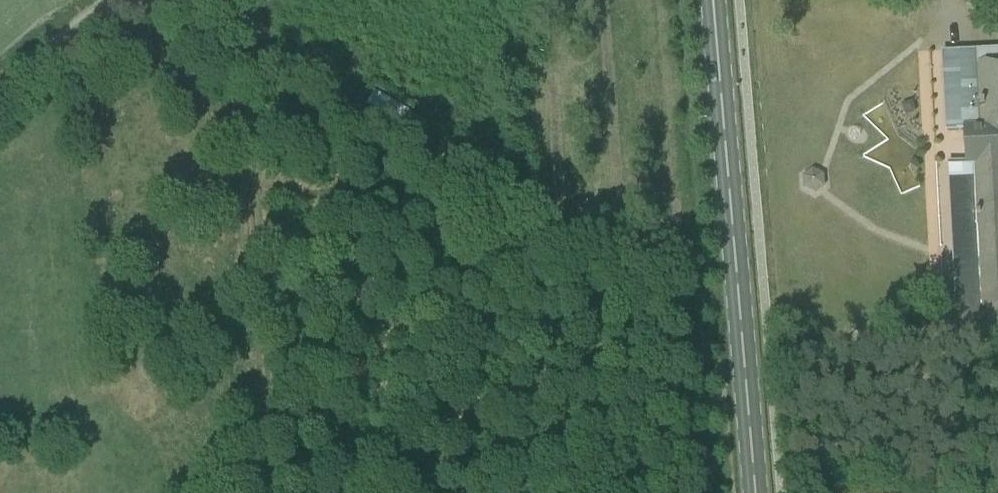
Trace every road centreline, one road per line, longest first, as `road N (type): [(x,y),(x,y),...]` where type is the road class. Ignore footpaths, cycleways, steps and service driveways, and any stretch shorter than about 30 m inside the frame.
road 1 (primary): [(754,492),(712,0)]
road 2 (unclassified): [(0,90),(121,0)]

